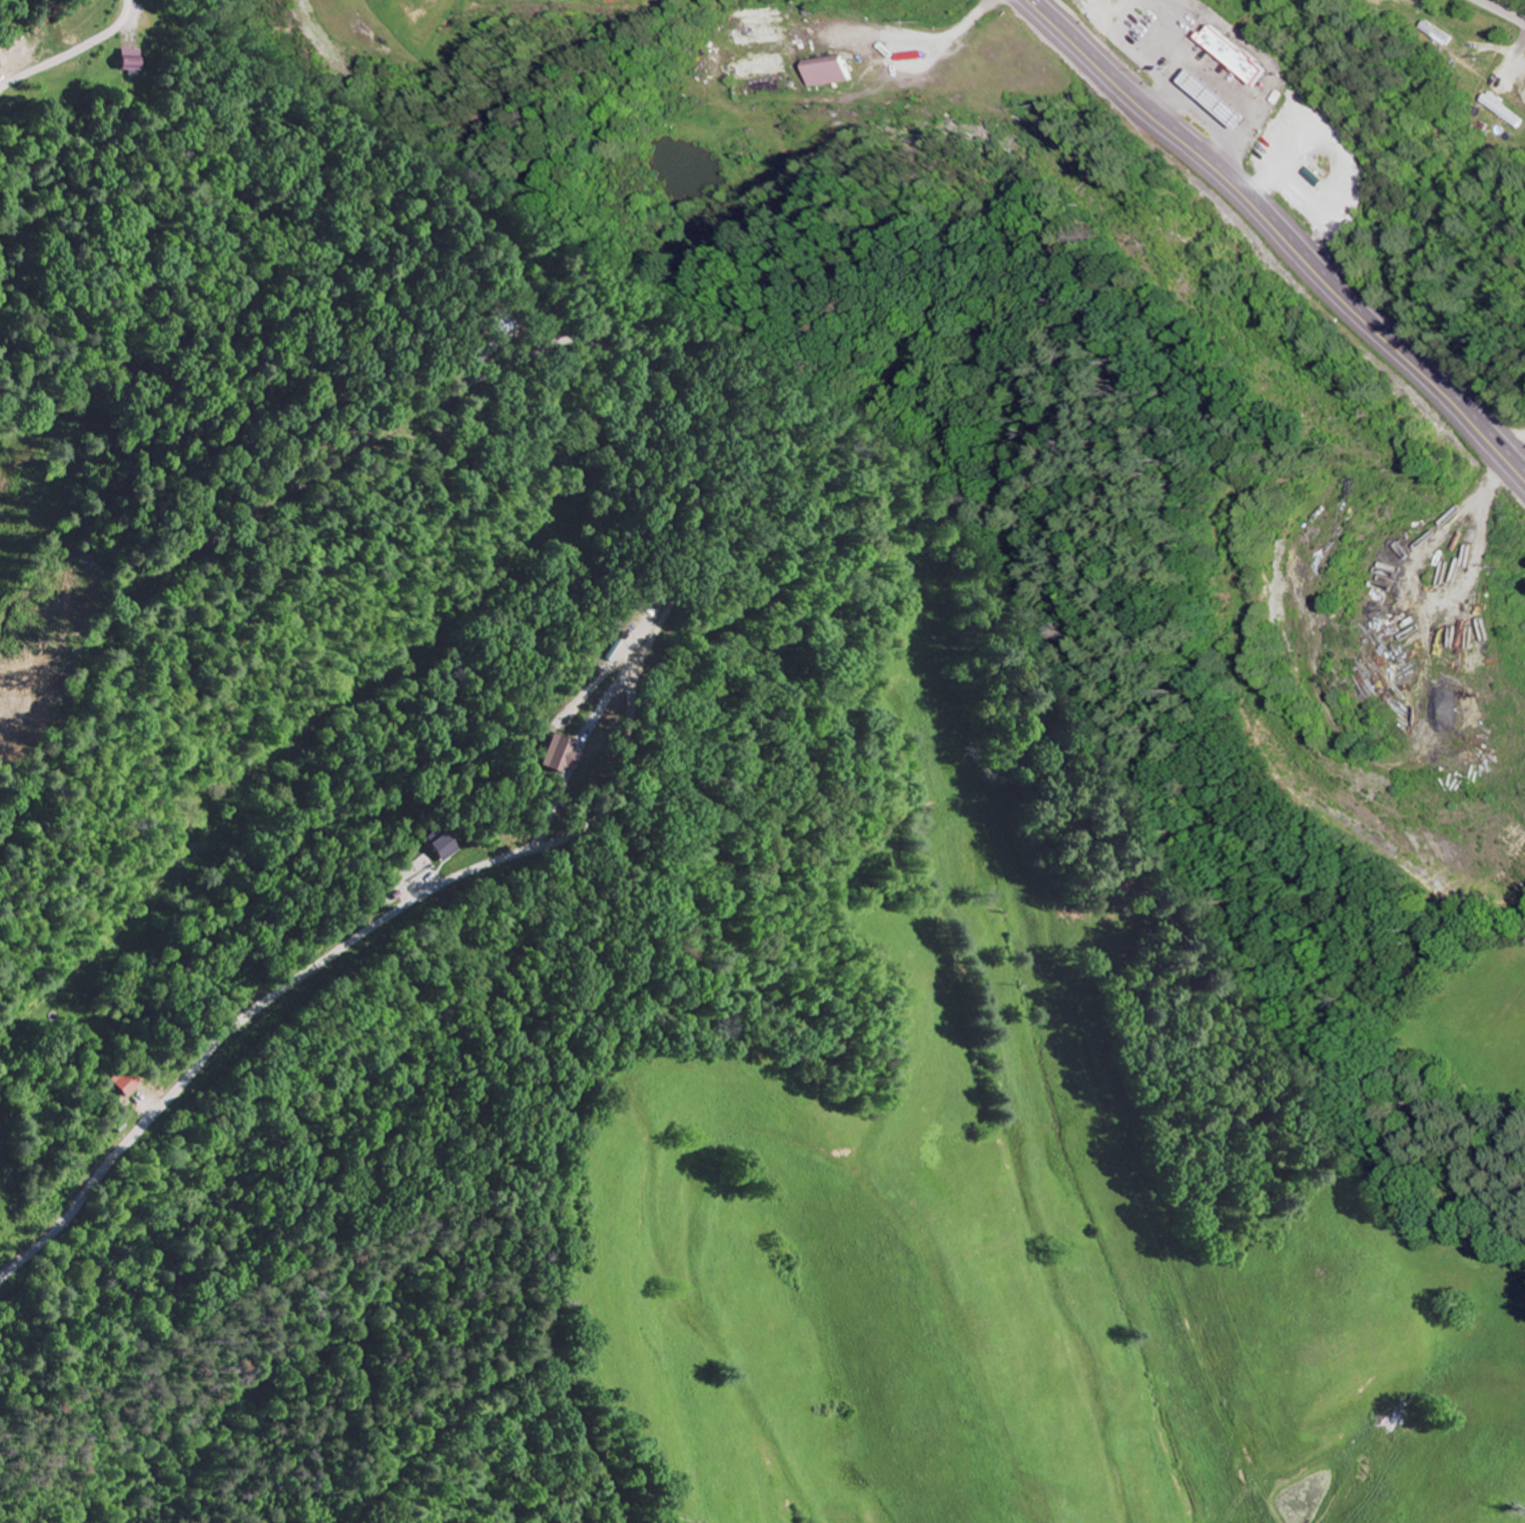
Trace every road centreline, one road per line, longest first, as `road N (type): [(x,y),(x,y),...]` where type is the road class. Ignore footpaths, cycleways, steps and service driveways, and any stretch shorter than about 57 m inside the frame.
road 1 (trunk): [(1524,484),(1263,228)]
road 2 (trunk): [(1263,228),(1046,14)]

